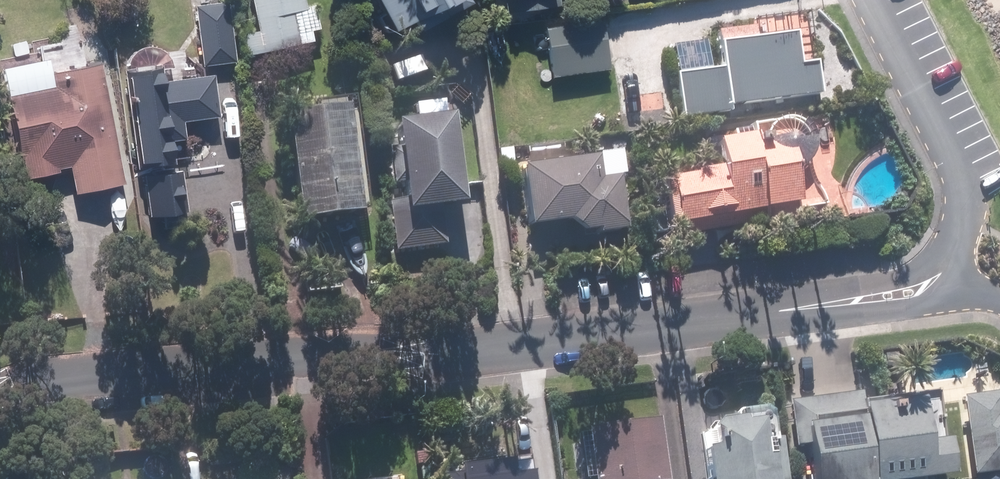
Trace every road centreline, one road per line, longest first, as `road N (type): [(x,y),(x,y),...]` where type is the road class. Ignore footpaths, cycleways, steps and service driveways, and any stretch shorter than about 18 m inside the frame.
road 1 (residential): [(948,269),(932,286),(895,295),(443,356),(351,351),(0,390)]
road 2 (residential): [(872,0),(951,156),(964,206),(948,269)]

